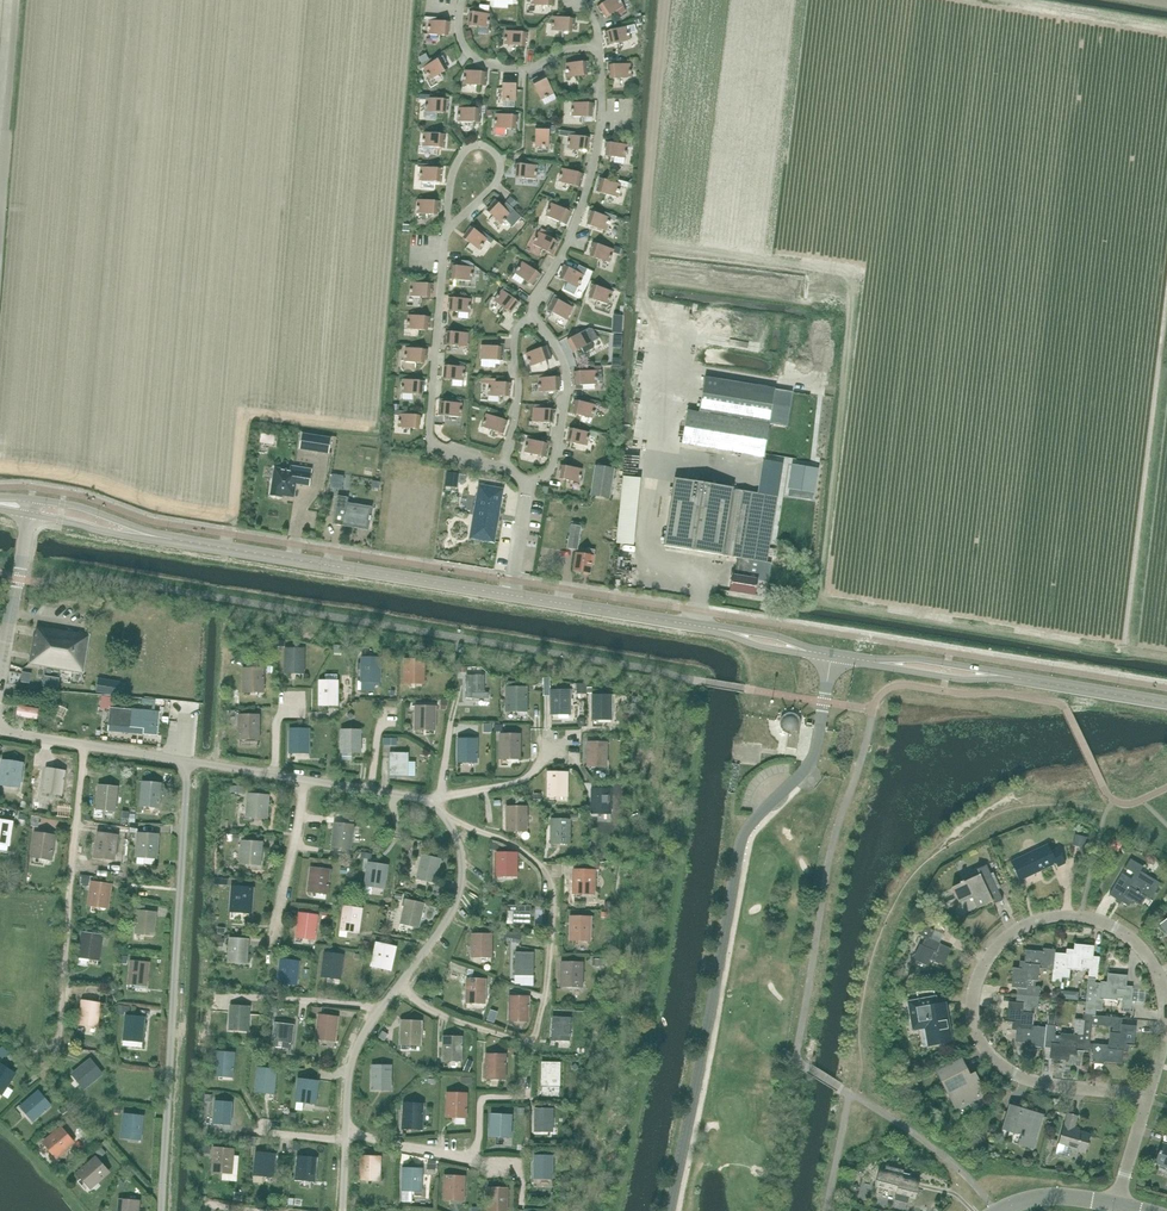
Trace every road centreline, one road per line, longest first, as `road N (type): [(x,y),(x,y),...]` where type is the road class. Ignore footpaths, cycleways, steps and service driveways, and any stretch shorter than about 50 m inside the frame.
road 1 (unclassified): [(670,1210),(739,842),(811,760),(830,655)]
road 2 (residential): [(1147,1098),(1165,1031),(1153,966),(1138,945),(1080,918),(1037,922),(1010,935),(989,959),(974,987),(975,1034),(1014,1074),(1081,1089)]
road 3 (track): [(849,1096),(849,1052),(872,942),(933,850),(1025,792),(1105,814)]
road 4 (tertiary): [(512,596),(163,539)]
road 5 (tertiary): [(728,630),(512,596)]
road 6 (tertiary): [(1166,704),(999,675)]
road 7 (tertiary): [(163,539),(91,511),(32,500)]
road 8 (tertiary): [(30,514),(163,539)]
road 9 (track): [(163,1200),(71,1109)]

